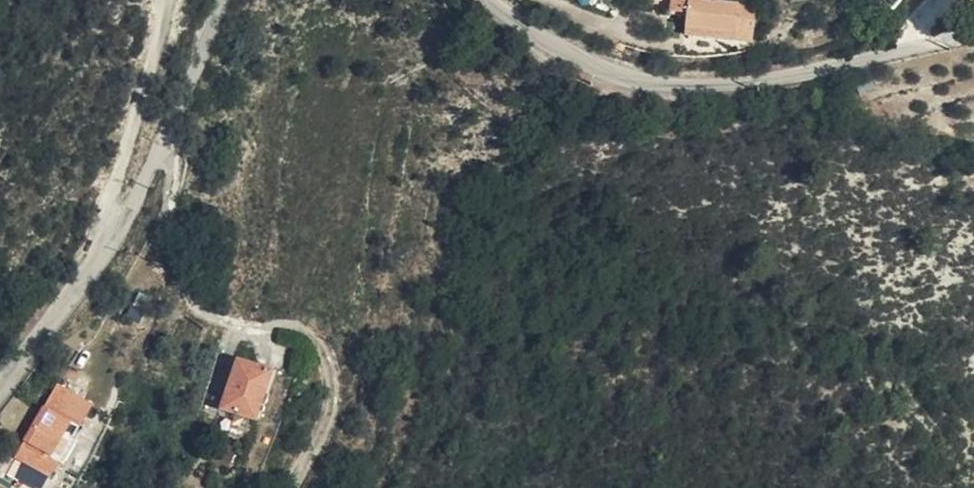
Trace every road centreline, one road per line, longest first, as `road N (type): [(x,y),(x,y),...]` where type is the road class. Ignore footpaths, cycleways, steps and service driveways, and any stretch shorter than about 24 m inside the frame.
road 1 (unclassified): [(481,0),(594,71),(636,85),(696,90),(757,86),(973,38)]
road 2 (unclassified): [(117,230),(163,151),(226,0)]
road 3 (residential): [(170,0),(106,196),(117,230)]
road 4 (unclassified): [(0,393),(117,230)]

